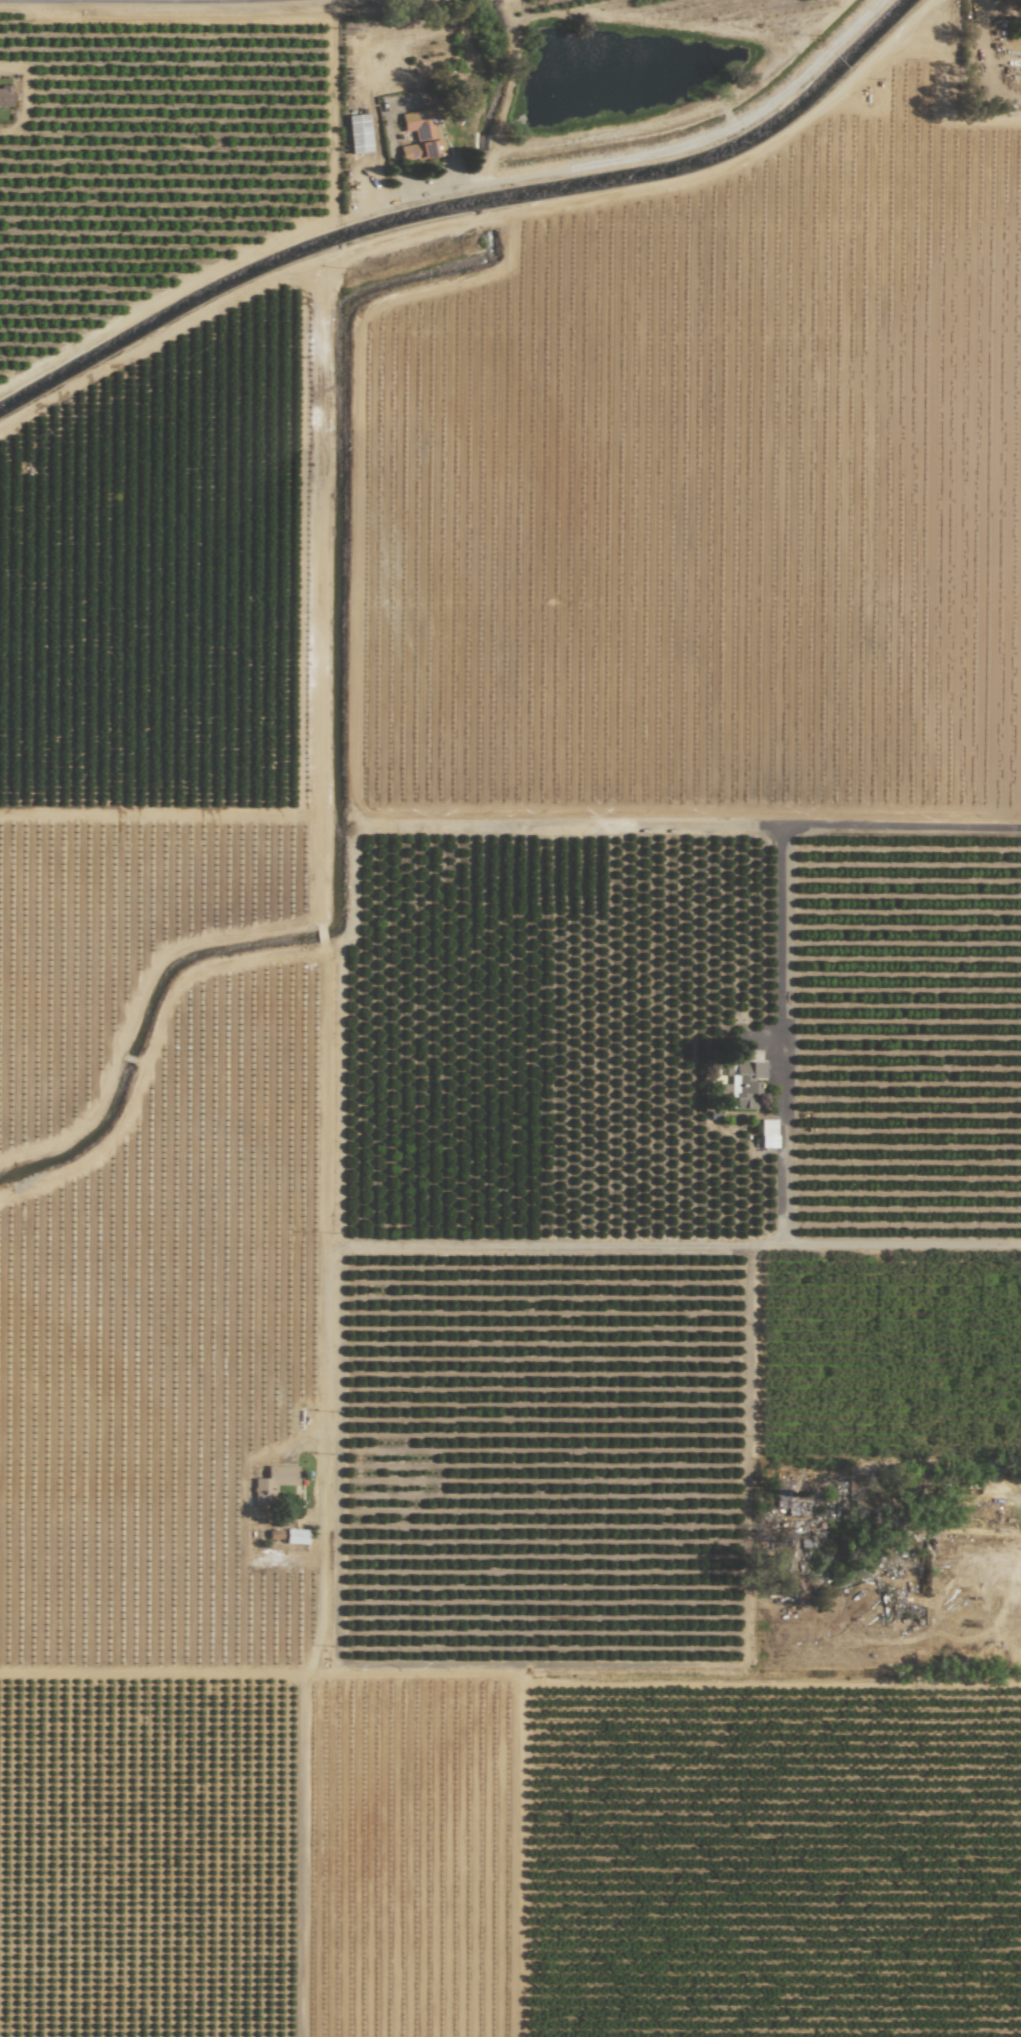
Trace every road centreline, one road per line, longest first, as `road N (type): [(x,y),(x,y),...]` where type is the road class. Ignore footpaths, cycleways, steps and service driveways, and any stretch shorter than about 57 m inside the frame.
road 1 (residential): [(326,2036),(330,1262)]
road 2 (track): [(1020,828),(367,822)]

